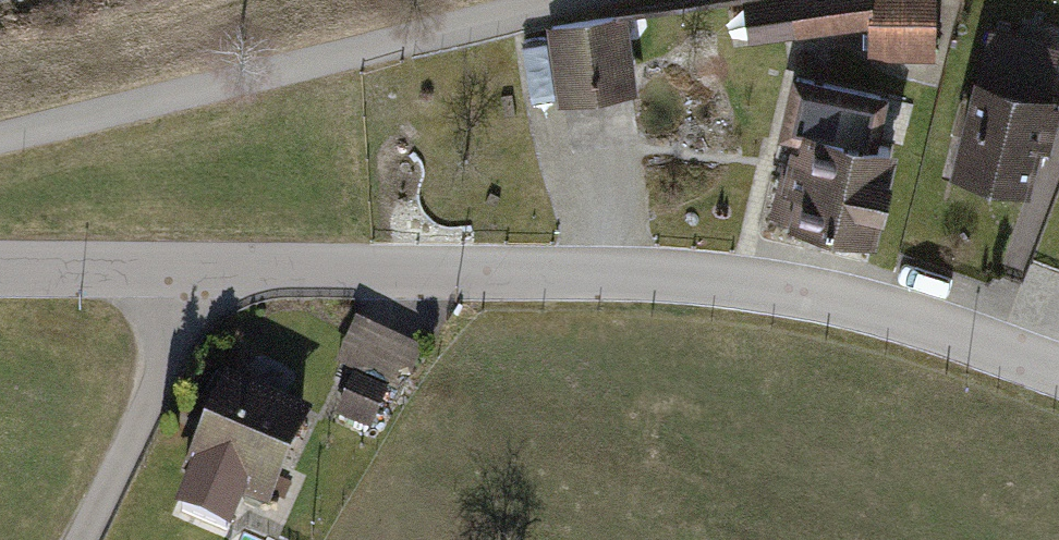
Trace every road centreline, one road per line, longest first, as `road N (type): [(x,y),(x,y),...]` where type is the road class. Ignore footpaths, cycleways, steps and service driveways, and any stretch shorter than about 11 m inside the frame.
road 1 (residential): [(191,275),(659,277),(796,294),(925,325),(1058,374)]
road 2 (track): [(0,140),(546,0)]
road 3 (residential): [(191,275),(114,487),(80,539)]
road 4 (residential): [(0,274),(191,275)]

